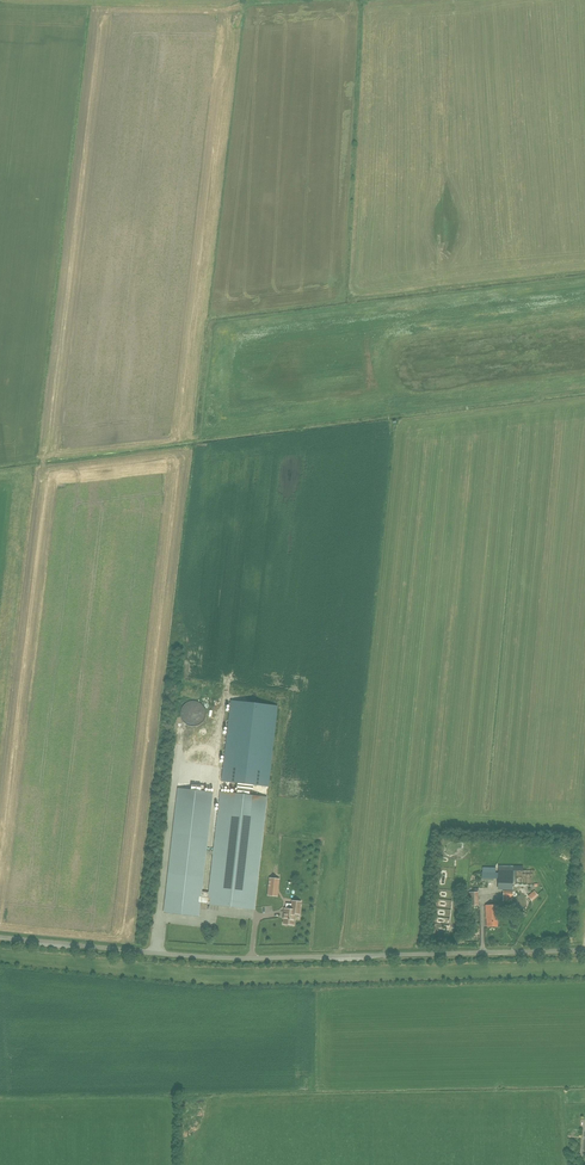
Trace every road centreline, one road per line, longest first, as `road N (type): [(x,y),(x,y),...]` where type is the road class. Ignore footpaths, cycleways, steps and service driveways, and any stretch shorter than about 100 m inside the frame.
road 1 (unclassified): [(584,950),(234,959),(0,938)]

